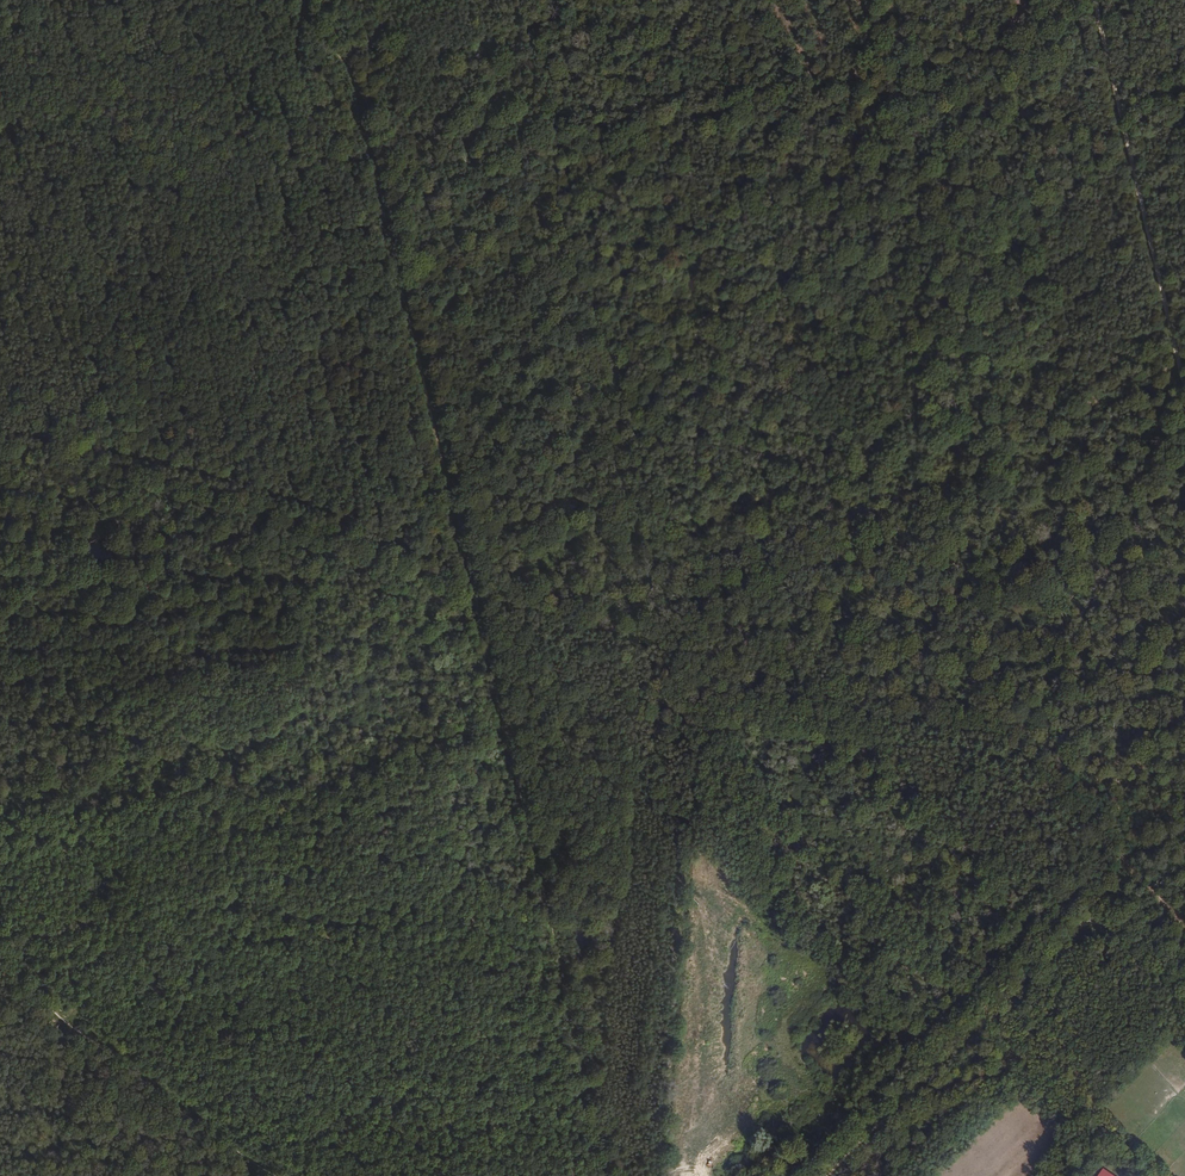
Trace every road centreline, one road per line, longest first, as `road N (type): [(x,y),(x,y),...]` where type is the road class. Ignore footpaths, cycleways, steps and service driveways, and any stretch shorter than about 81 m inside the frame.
road 1 (track): [(788,1175),(1082,877)]
road 2 (track): [(1184,396),(1098,23)]
road 3 (track): [(0,943),(117,1062),(276,1175)]

